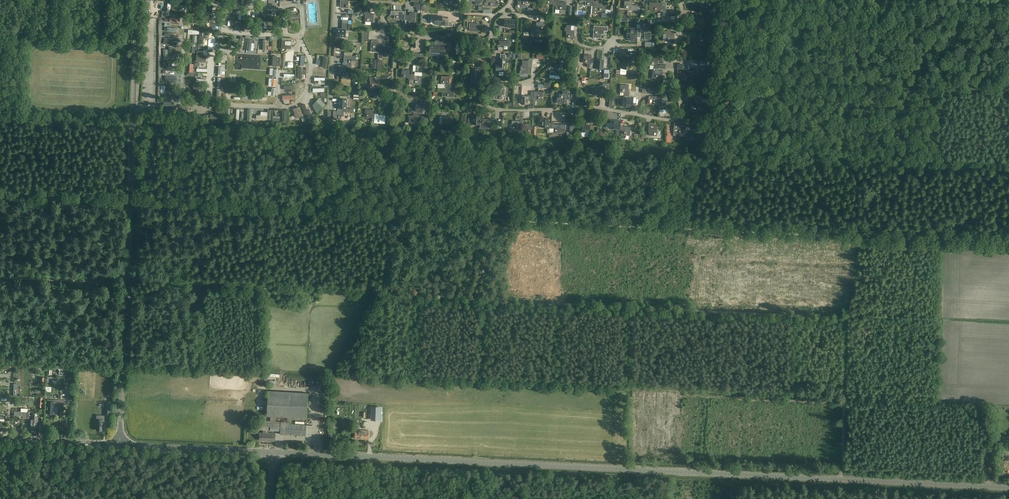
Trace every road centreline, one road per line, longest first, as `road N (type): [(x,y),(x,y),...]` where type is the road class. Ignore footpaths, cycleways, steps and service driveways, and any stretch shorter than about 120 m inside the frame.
road 1 (tertiary): [(1008,487),(274,452)]
road 2 (track): [(390,287),(422,298),(839,320)]
road 3 (unclassified): [(119,445),(138,0)]
road 4 (track): [(839,320),(846,338),(841,479)]
road 5 (track): [(844,403),(686,395)]
road 6 (tertiary): [(274,452),(119,445)]
road 7 (track): [(0,277),(126,282)]

